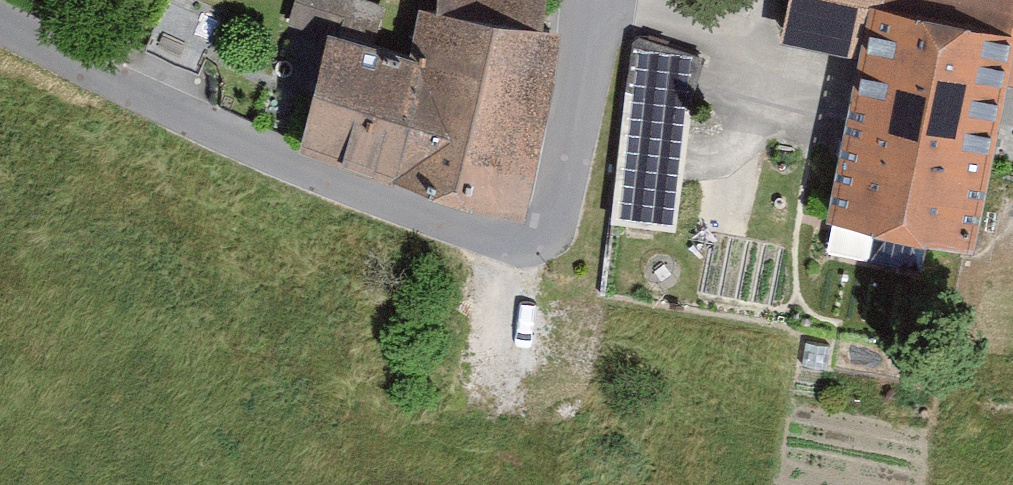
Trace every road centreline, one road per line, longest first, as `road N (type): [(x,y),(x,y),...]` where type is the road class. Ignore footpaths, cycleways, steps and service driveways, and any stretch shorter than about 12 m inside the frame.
road 1 (residential): [(0,29),(393,219),(561,266),(587,0)]

